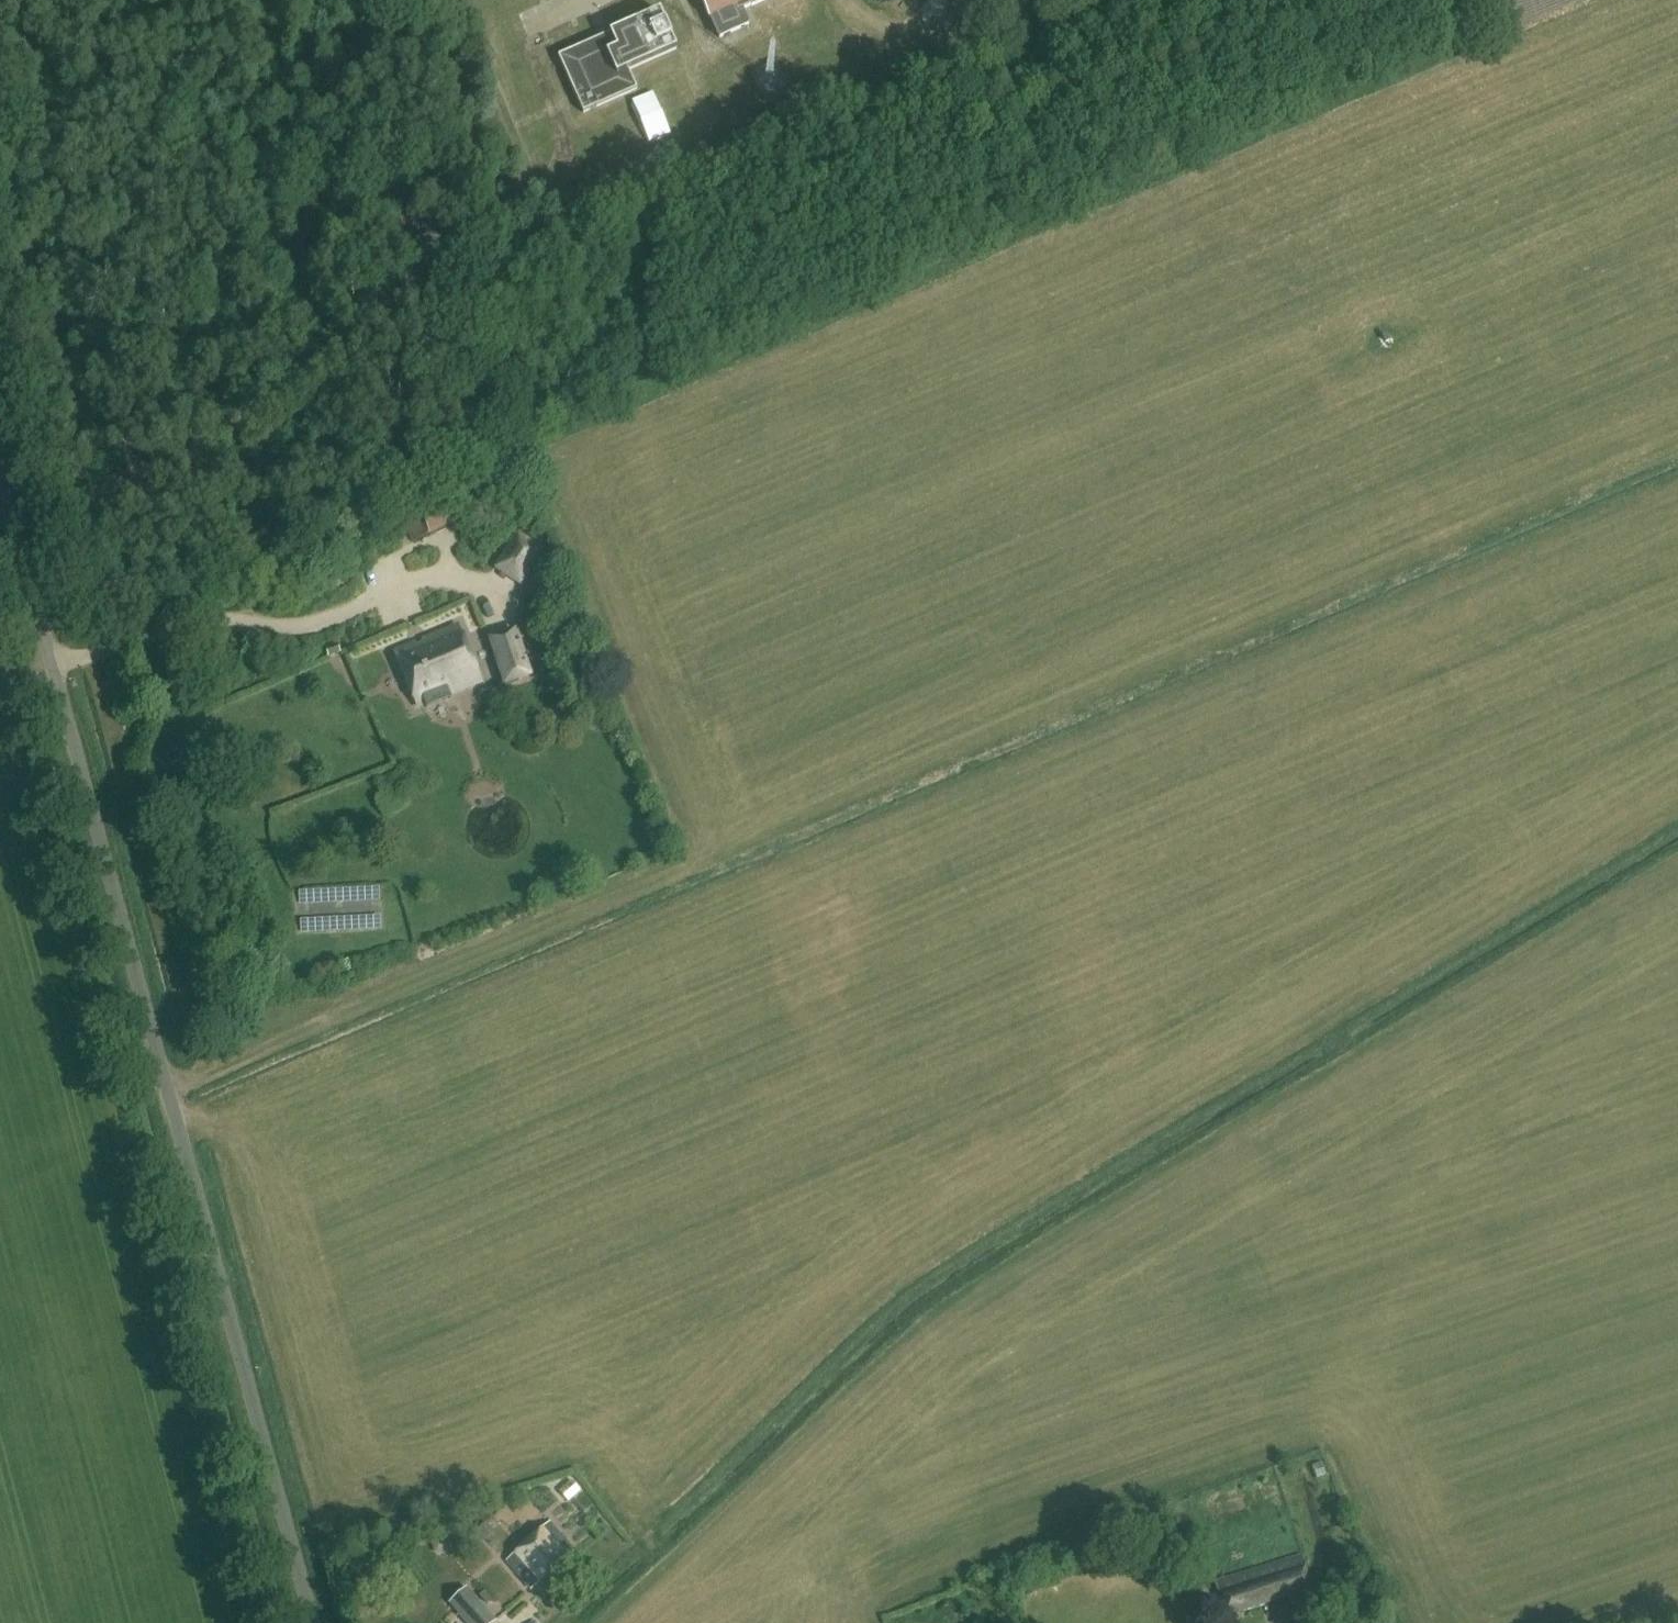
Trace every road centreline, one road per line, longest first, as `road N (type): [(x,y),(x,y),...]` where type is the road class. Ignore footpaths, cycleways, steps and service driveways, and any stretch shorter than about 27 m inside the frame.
road 1 (unclassified): [(313,1622),(0,481)]

